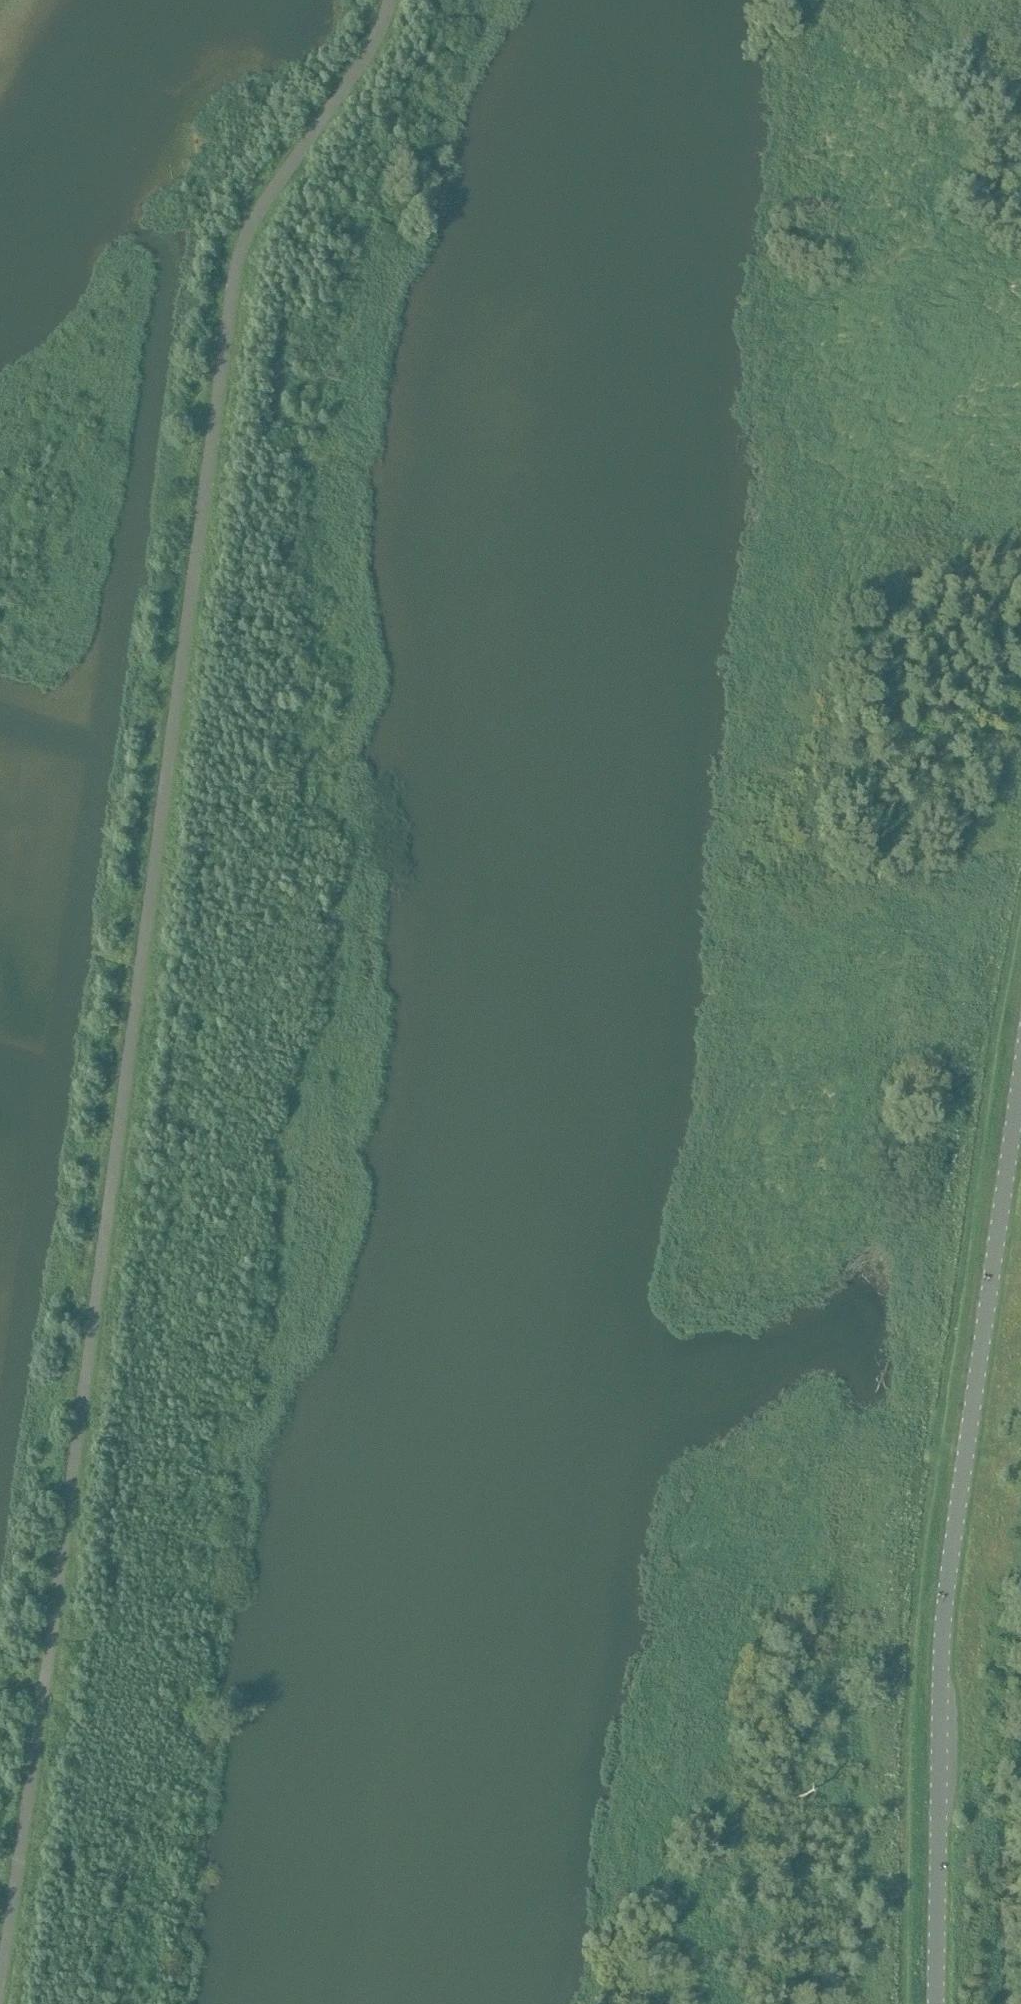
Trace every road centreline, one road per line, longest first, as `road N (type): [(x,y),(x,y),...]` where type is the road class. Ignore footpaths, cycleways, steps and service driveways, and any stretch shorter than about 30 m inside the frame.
road 1 (tertiary): [(936,2003),(941,1646),(1020,1072)]

